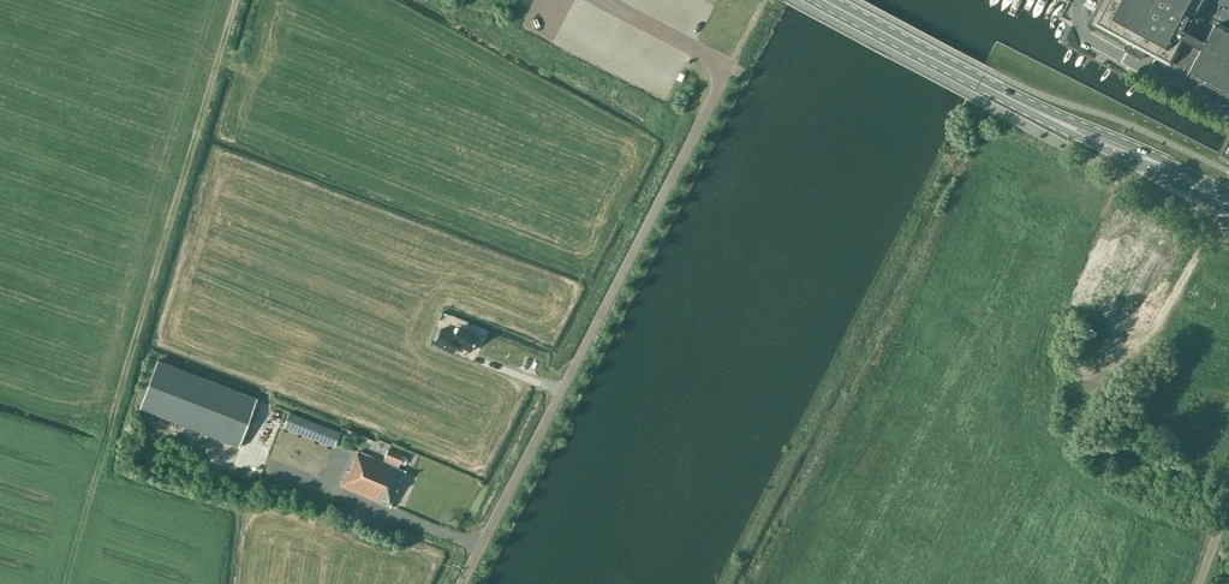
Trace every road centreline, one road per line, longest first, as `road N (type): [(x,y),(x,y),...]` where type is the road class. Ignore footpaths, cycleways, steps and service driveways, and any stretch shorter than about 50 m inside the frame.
road 1 (unclassified): [(461,583),(728,69),(597,0)]
road 2 (primary): [(1050,117),(824,0)]
road 3 (primary): [(1050,117),(1228,208)]
road 4 (primary): [(1228,192),(1050,117)]

